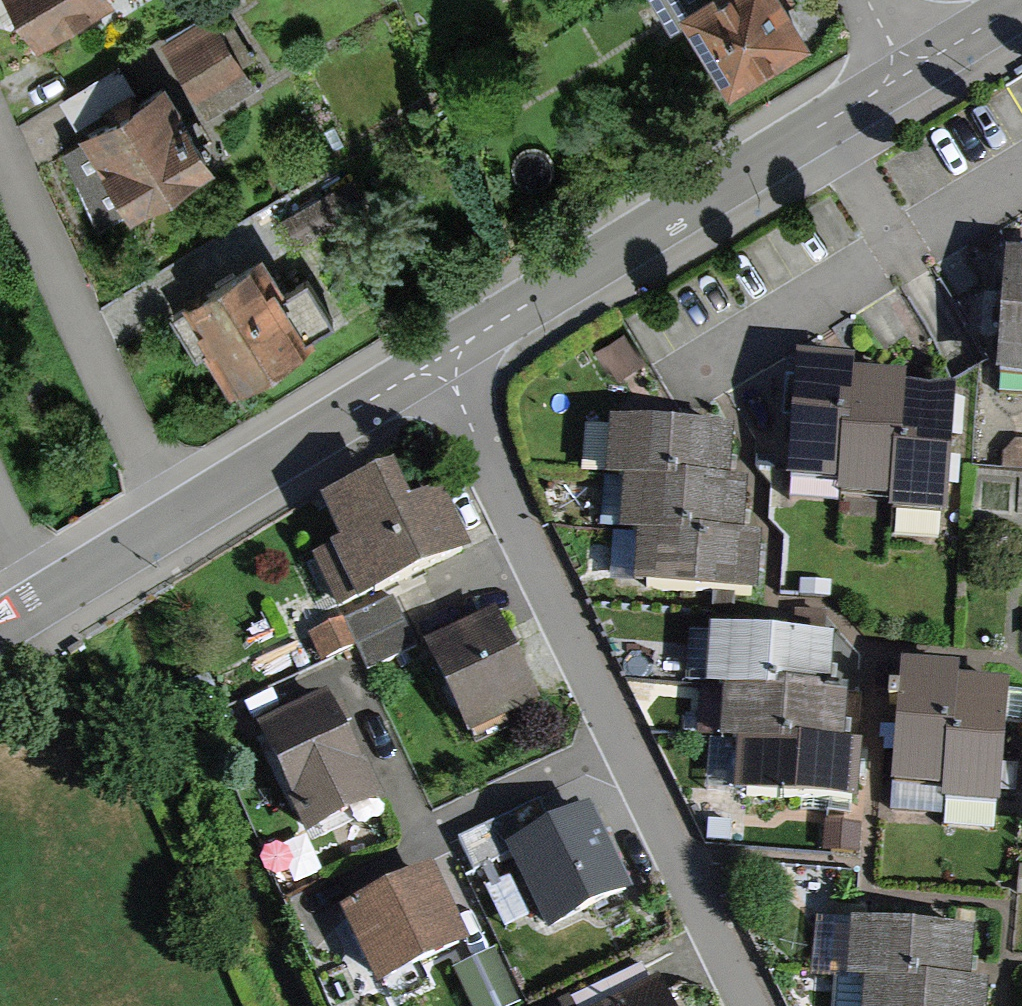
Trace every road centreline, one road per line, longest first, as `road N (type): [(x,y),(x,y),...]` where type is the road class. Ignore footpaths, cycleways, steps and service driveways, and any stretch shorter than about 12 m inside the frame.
road 1 (residential): [(753,1005),(439,359)]
road 2 (residential): [(906,73),(439,359)]
road 3 (residential): [(179,525),(0,141)]
road 4 (residential): [(439,359),(179,525)]
road 5 (residential): [(179,525),(45,606)]
road 6 (residential): [(1021,3),(906,73)]

